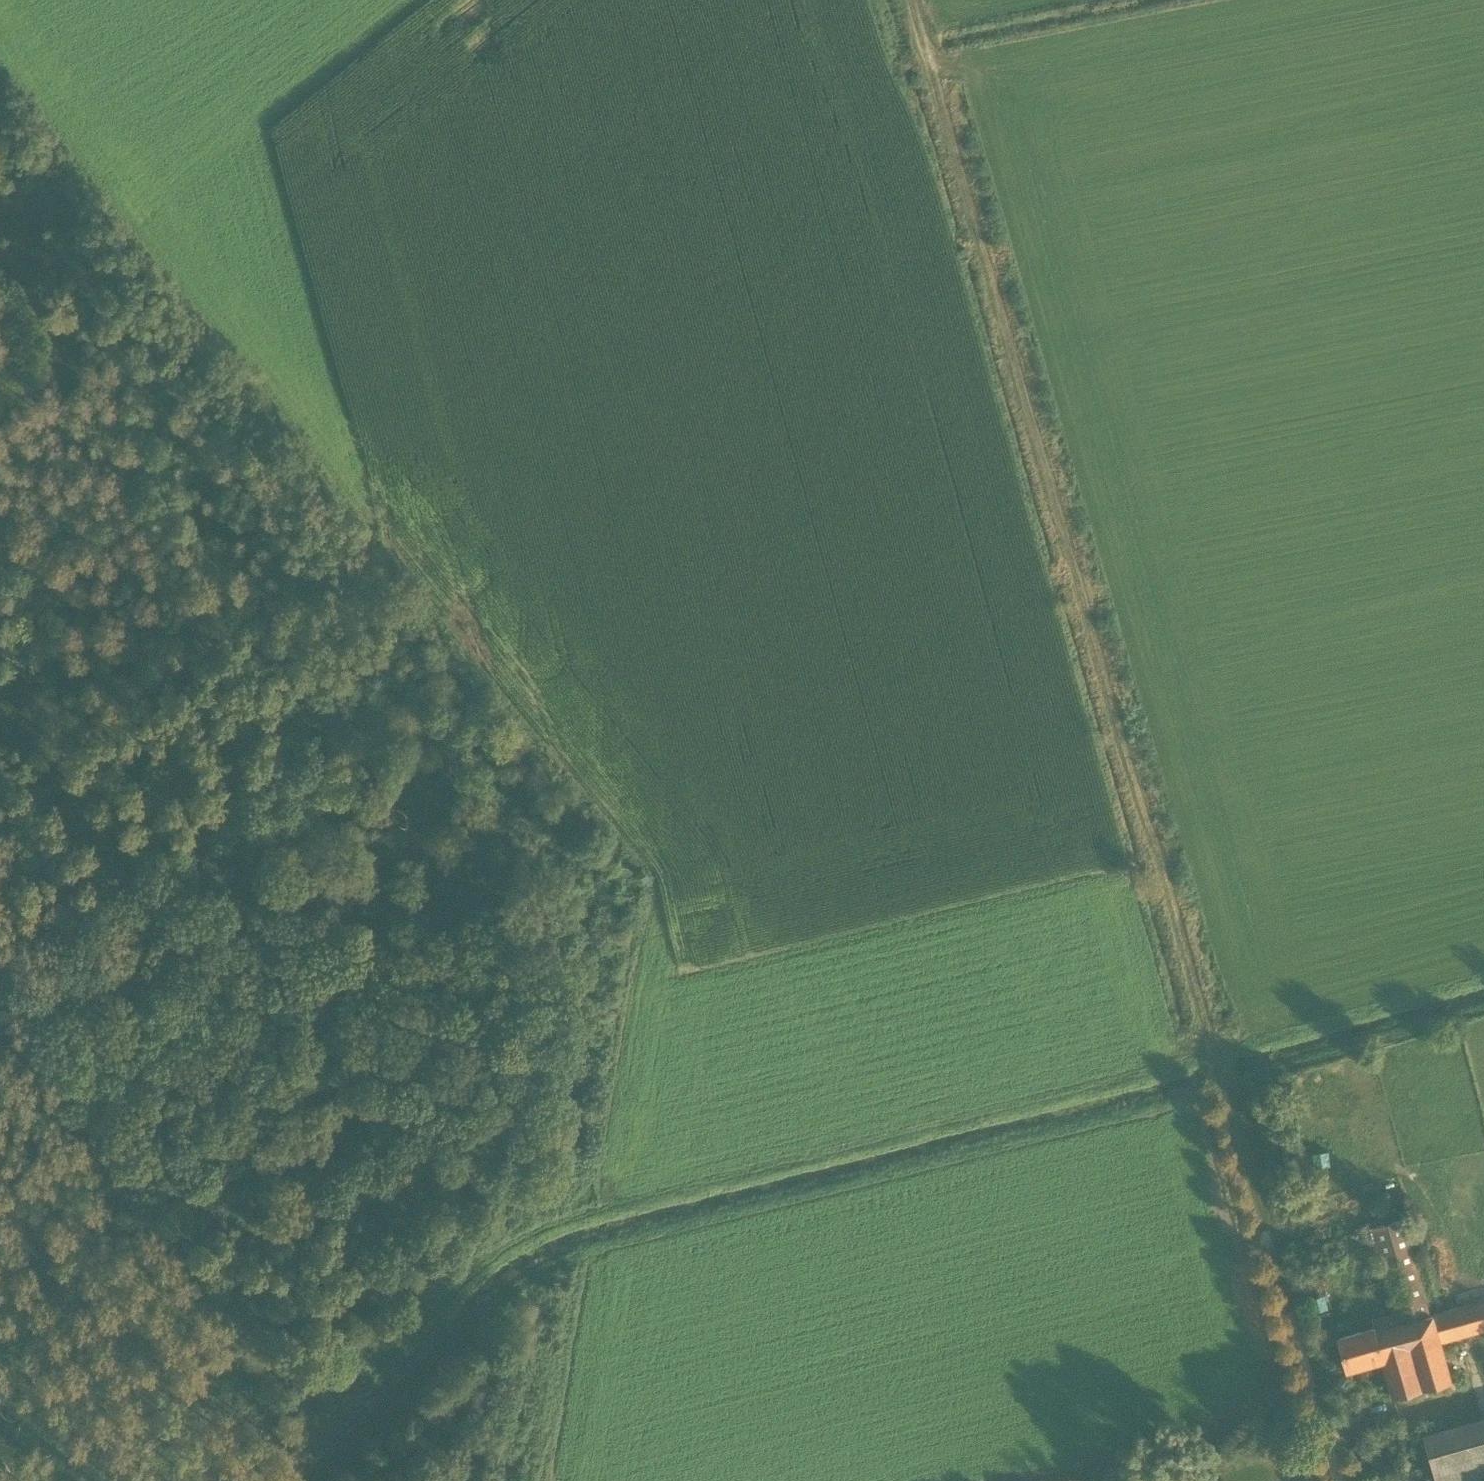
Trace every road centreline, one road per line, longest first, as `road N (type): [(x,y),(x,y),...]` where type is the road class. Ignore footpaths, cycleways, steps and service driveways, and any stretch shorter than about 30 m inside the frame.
road 1 (track): [(916,0),(1243,1155),(1294,1295)]
road 2 (unclassified): [(1345,1480),(1294,1295)]

